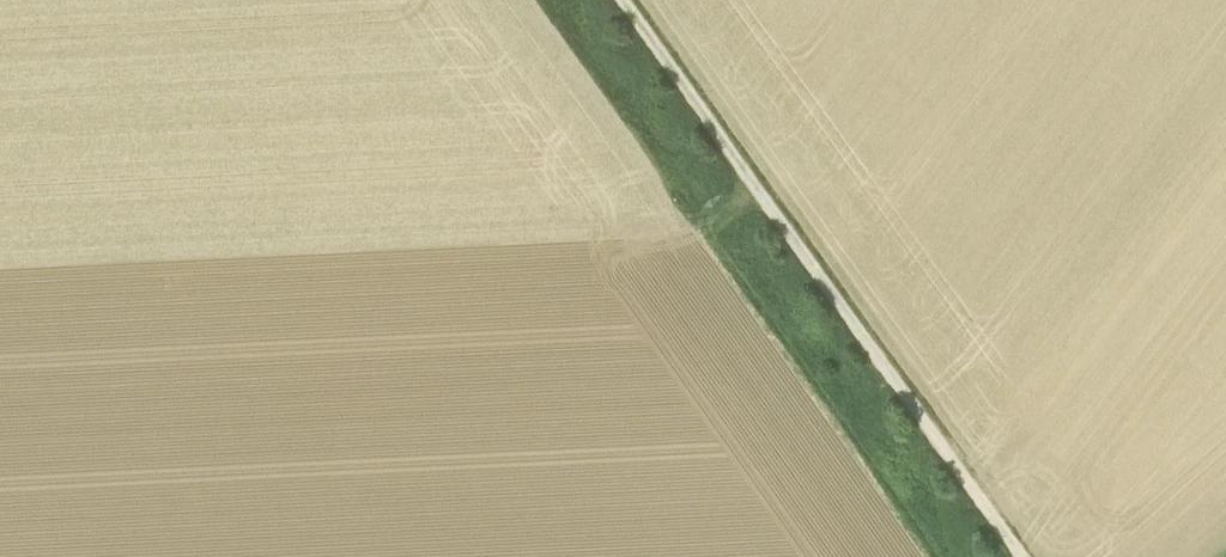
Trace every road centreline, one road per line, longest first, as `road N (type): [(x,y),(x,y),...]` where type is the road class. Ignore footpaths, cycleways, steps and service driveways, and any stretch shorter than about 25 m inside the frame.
road 1 (track): [(1024,556),(622,0)]

